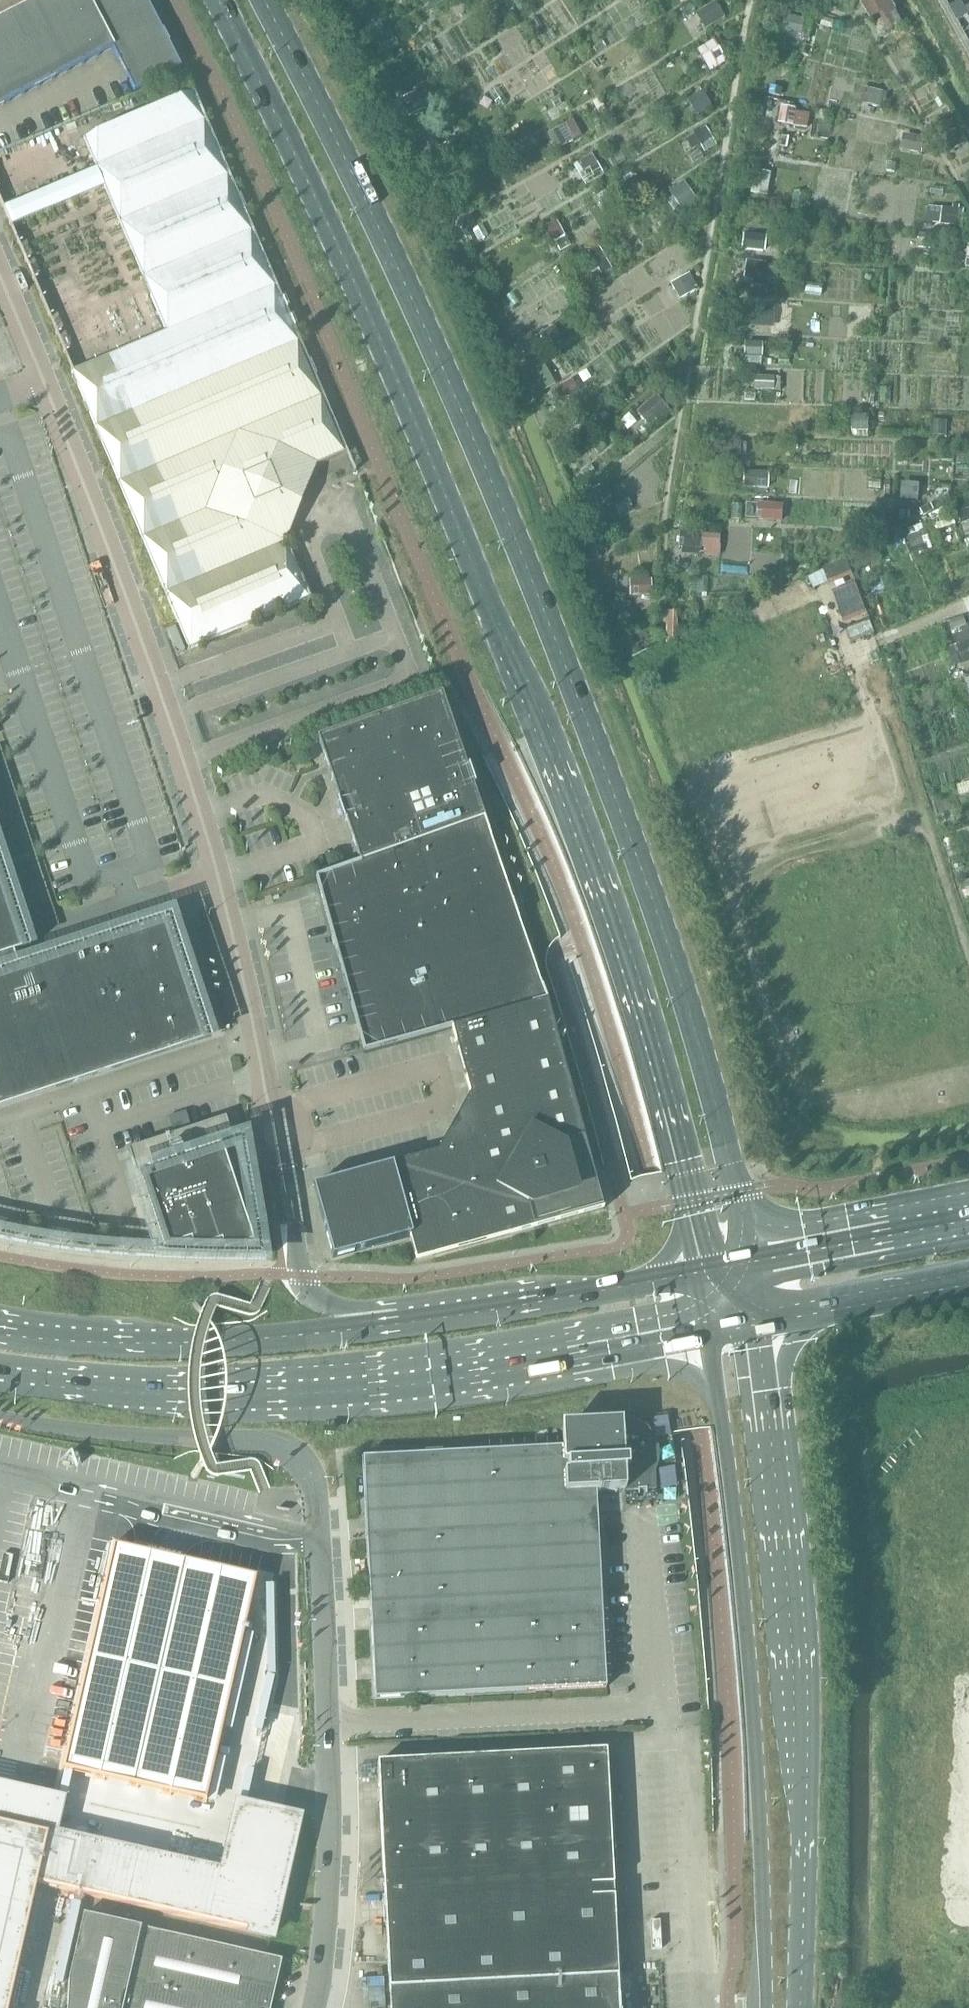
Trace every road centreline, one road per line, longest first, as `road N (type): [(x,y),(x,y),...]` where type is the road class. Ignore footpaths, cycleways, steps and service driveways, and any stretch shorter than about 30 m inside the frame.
road 1 (primary): [(218,0),(309,180),(576,816),(650,1039),(700,1272)]
road 2 (primary): [(745,1262),(708,1097),(630,842),(459,404),(264,0)]
road 3 (unclassified): [(265,1089),(251,1004),(168,714),(49,384),(0,278)]
road 4 (primary): [(0,1375),(146,1394),(313,1394),(484,1376),(709,1328)]
road 5 (secondary): [(799,2007),(794,1609),(755,1323)]
road 6 (secondary): [(709,1328),(752,1674),(762,2007)]
road 7 (unclassified): [(312,2007),(330,1796),(320,1538)]
road 8 (unclassified): [(0,1414),(253,1439),(289,1451),(314,1480),(320,1538)]
road 9 (primary): [(393,1327),(243,1340),(14,1329)]
road 10 (primary): [(700,1272),(393,1327)]
road 11 (primary): [(968,1219),(745,1262)]
road 12 (unclassified): [(393,1327),(308,1296),(298,1276),(282,1163)]
road 13 (primary): [(755,1323),(968,1283)]

